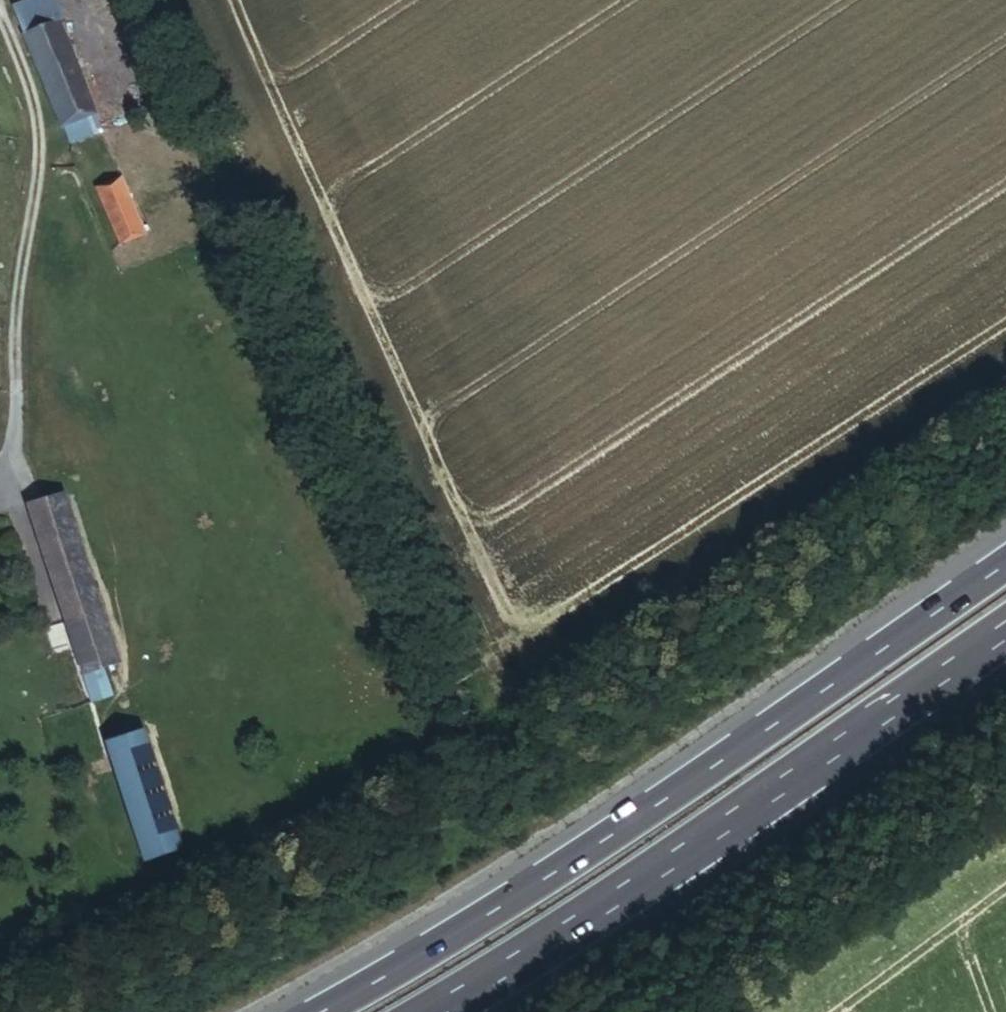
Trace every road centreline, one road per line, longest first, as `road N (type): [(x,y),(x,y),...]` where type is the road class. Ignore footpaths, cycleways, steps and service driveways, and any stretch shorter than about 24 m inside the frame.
road 1 (trunk): [(1005,561),(582,853),(318,1011)]
road 2 (trunk): [(443,1011),(1005,641)]
road 3 (track): [(0,402),(15,230),(29,172),(0,93)]

